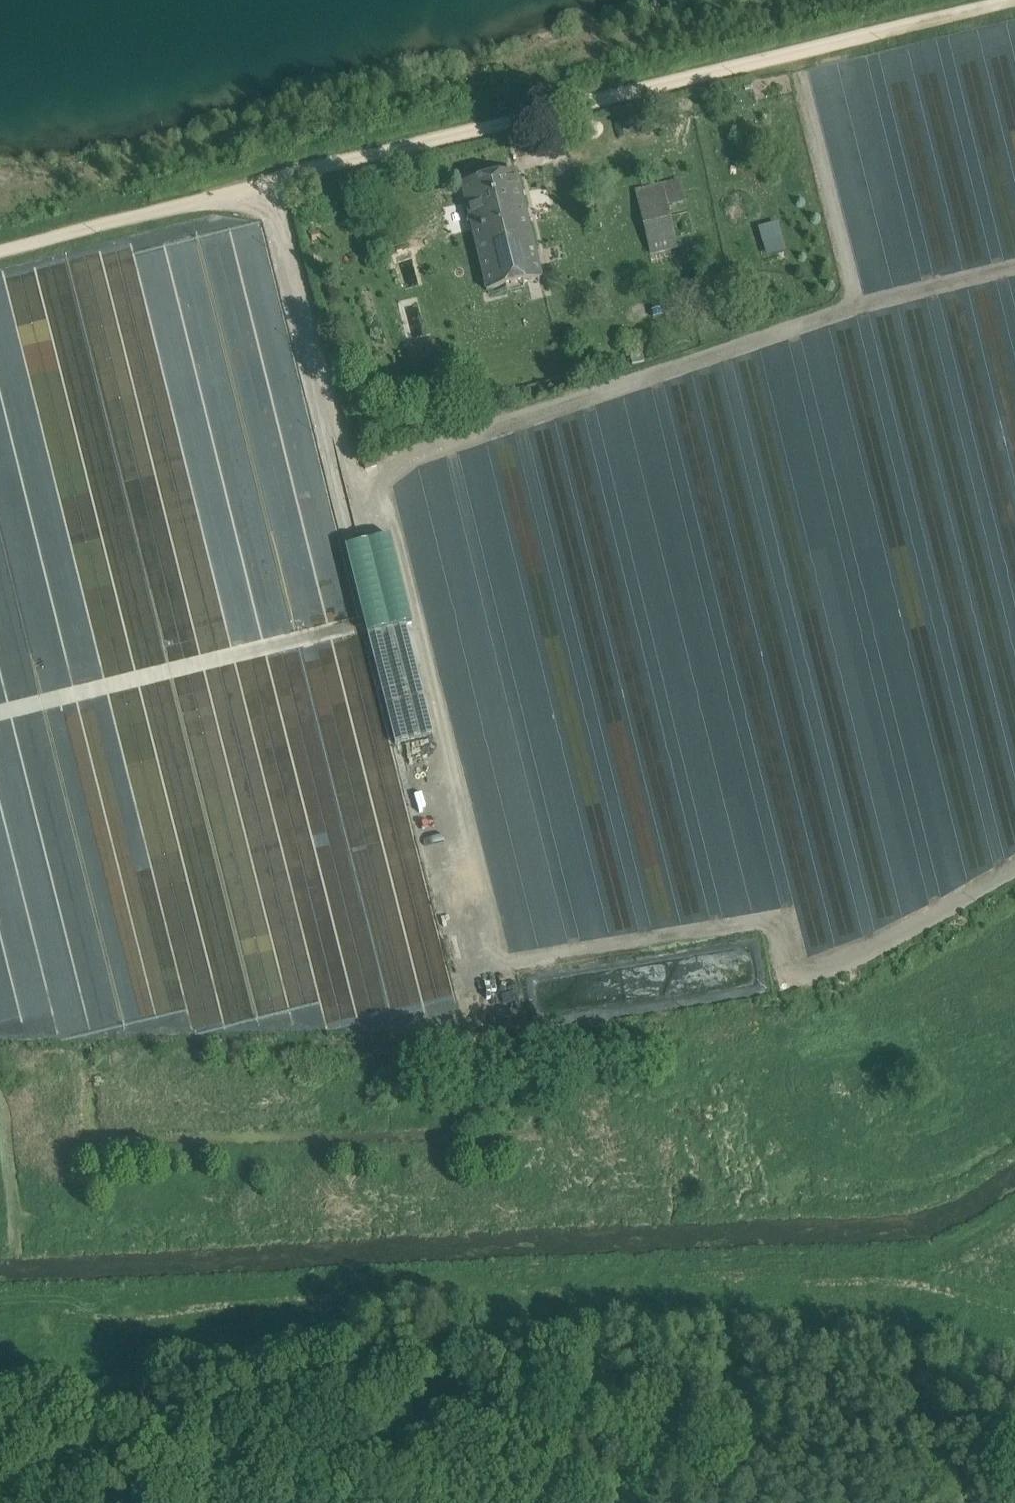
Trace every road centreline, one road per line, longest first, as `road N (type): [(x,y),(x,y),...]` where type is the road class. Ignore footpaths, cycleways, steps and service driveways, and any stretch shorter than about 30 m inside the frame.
road 1 (track): [(0,250),(1014,1)]

